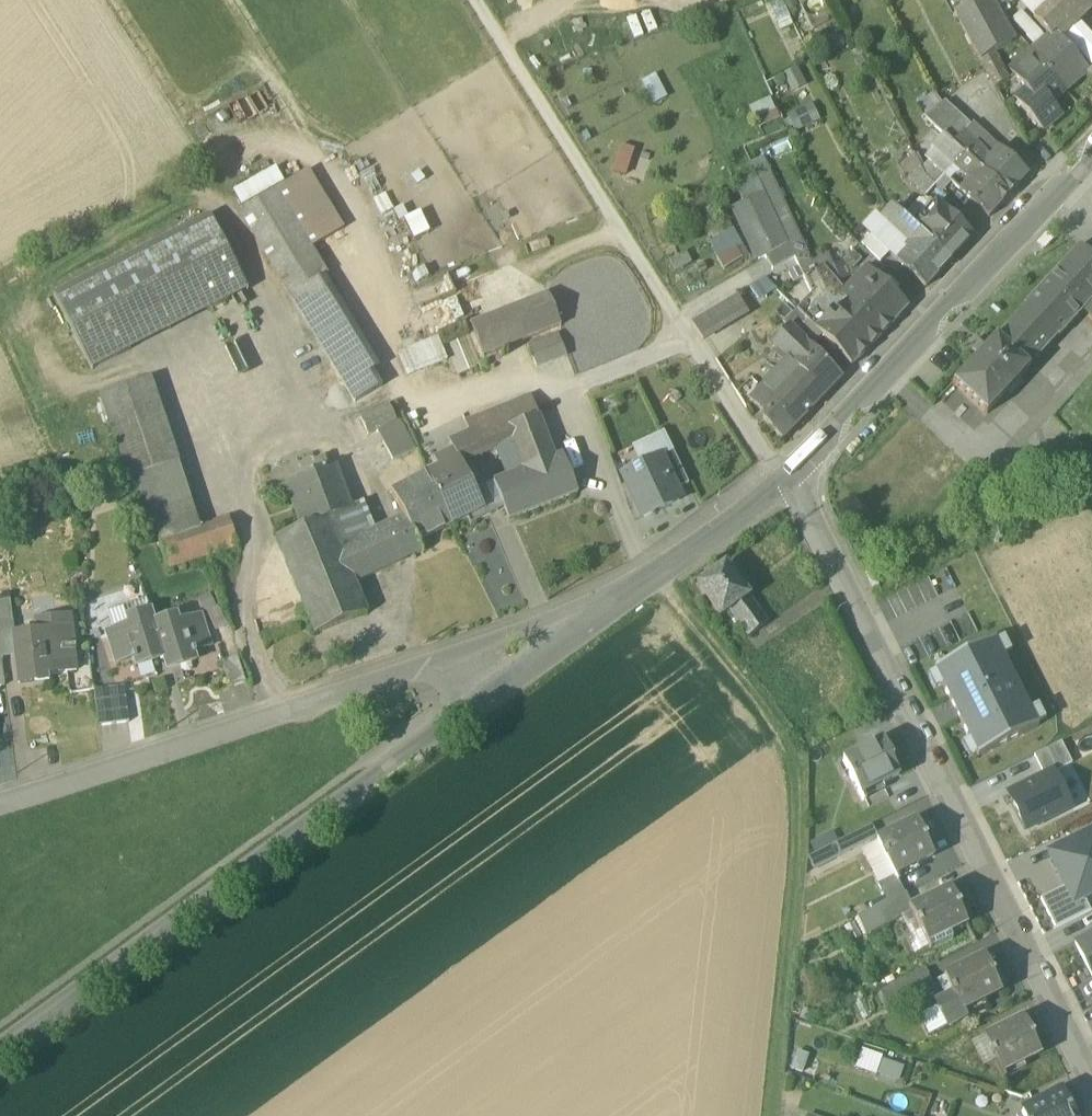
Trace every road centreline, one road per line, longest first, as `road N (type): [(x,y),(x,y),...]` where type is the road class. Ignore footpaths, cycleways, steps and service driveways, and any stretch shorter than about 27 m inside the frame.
road 1 (residential): [(793,480),(1091,1078)]
road 2 (track): [(661,578),(808,769),(769,1115)]
road 3 (track): [(793,480),(754,448),(470,0)]
road 4 (residential): [(464,713),(0,1052)]
road 5 (residential): [(452,656),(0,804)]
road 6 (residential): [(1091,159),(833,427),(793,480)]
road 7 (residential): [(661,578),(464,713)]
road 8 (residential): [(661,578),(452,656)]
road 9 (residential): [(793,480),(661,578)]

